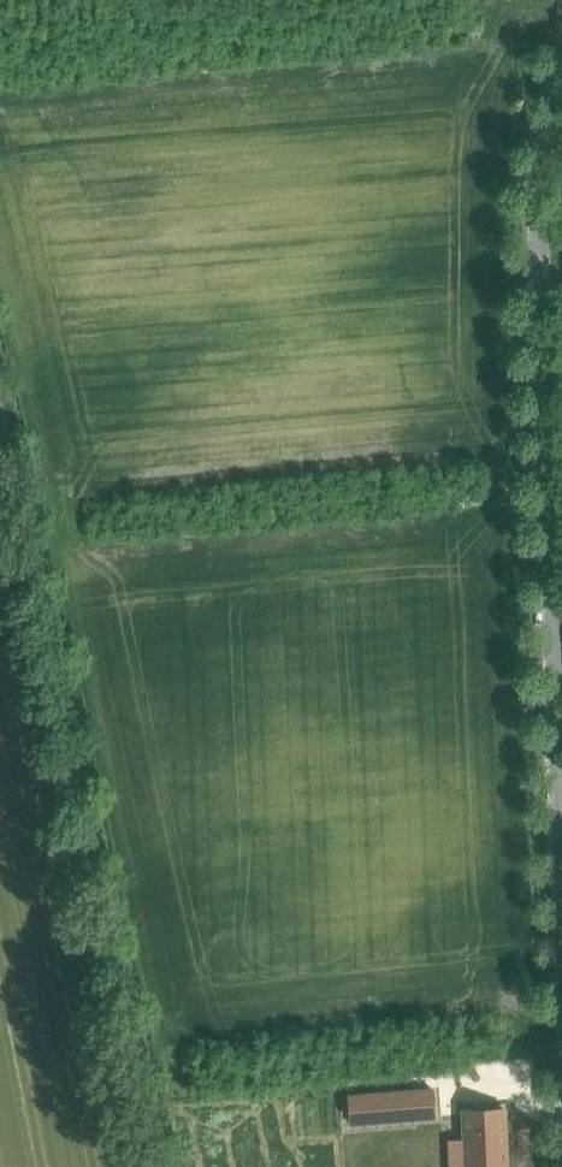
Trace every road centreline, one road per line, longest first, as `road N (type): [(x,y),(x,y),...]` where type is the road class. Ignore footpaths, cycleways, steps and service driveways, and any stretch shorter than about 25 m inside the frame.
road 1 (unclassified): [(561,828),(537,218),(561,64)]
road 2 (track): [(153,1166),(0,436)]

